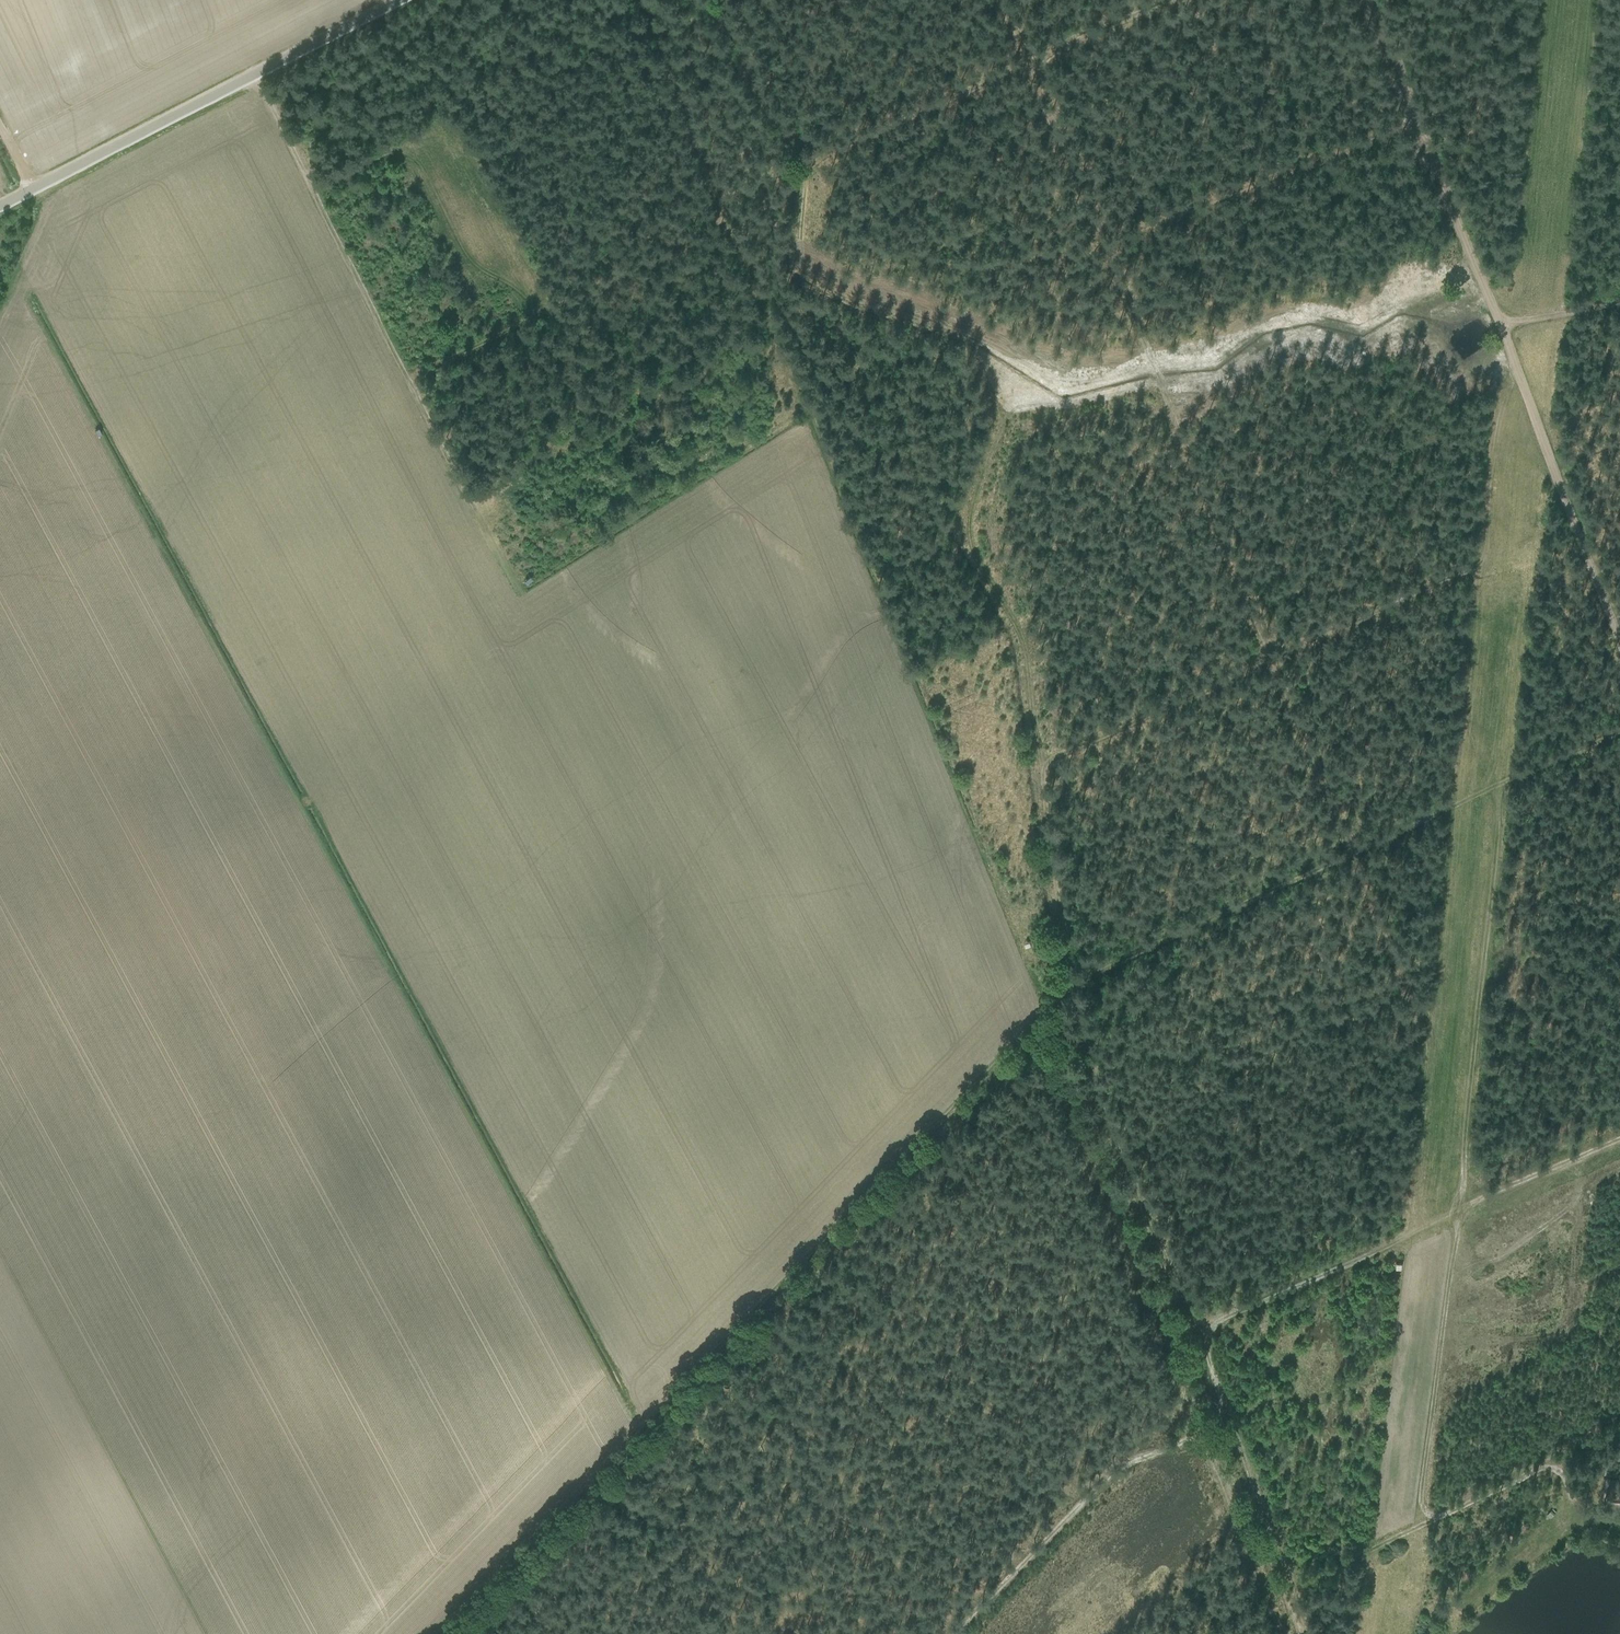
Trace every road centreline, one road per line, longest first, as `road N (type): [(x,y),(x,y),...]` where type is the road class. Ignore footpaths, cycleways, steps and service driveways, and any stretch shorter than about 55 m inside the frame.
road 1 (unclassified): [(0,206),(398,0)]

